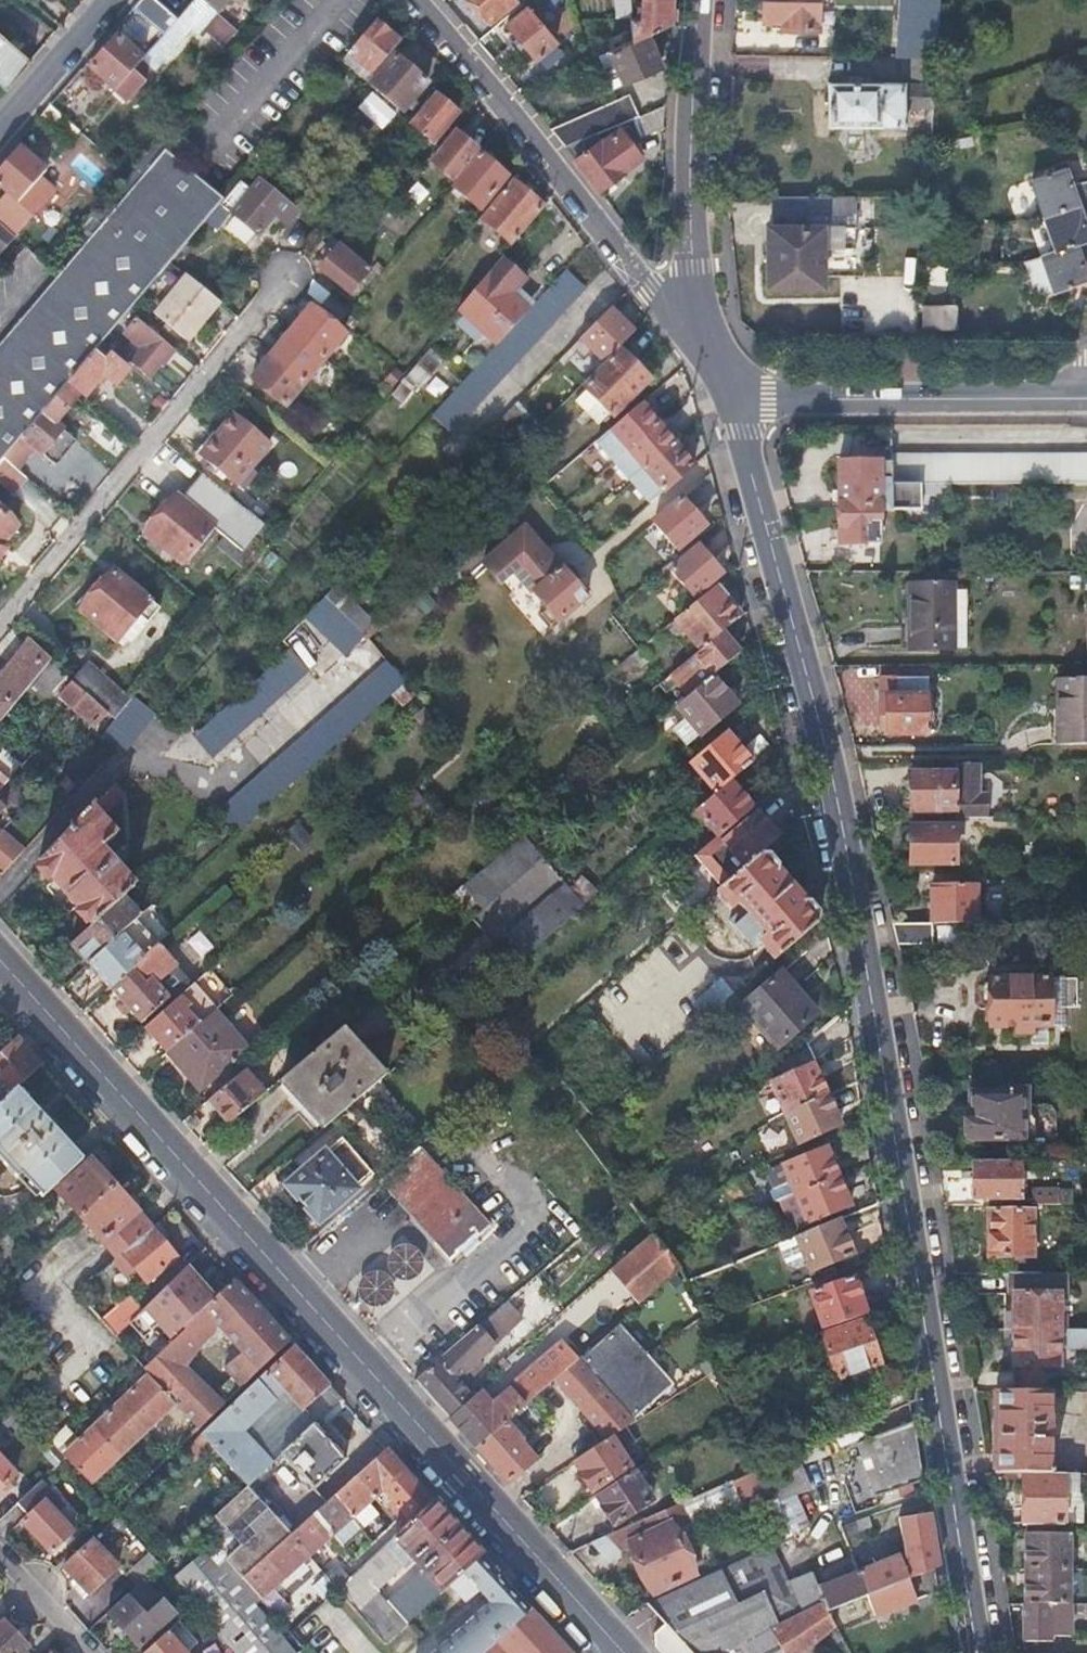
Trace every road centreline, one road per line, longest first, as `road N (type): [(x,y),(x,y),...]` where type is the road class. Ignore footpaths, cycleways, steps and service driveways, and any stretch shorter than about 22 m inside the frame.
road 1 (tertiary): [(979,1652),(845,844),(788,597),(730,397)]
road 2 (primary): [(622,1652),(0,963)]
road 3 (residential): [(288,277),(0,620)]
road 4 (residential): [(418,0),(651,290),(677,311),(703,314)]
road 5 (residential): [(730,397),(1086,396)]
road 6 (tertiary): [(703,314),(691,230),(699,0)]
road 7 (residential): [(107,0),(0,124)]
road 8 (residential): [(0,1563),(83,1652)]

